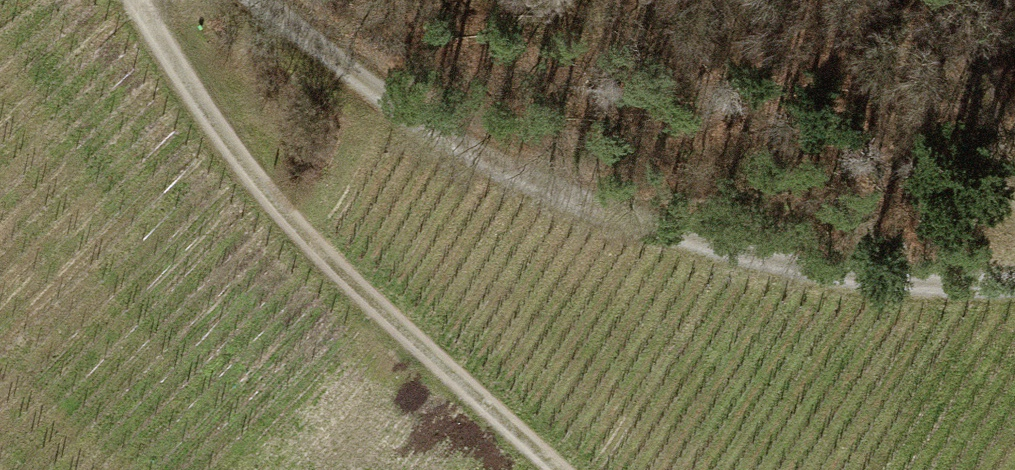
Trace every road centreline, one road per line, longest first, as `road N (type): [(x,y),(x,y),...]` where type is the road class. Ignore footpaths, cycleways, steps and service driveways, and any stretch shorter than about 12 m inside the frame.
road 1 (track): [(266,0),(508,180),(850,281),(1014,282)]
road 2 (track): [(141,0),(276,198),(565,469)]
road 3 (track): [(1014,0),(1001,100),(1014,165)]

